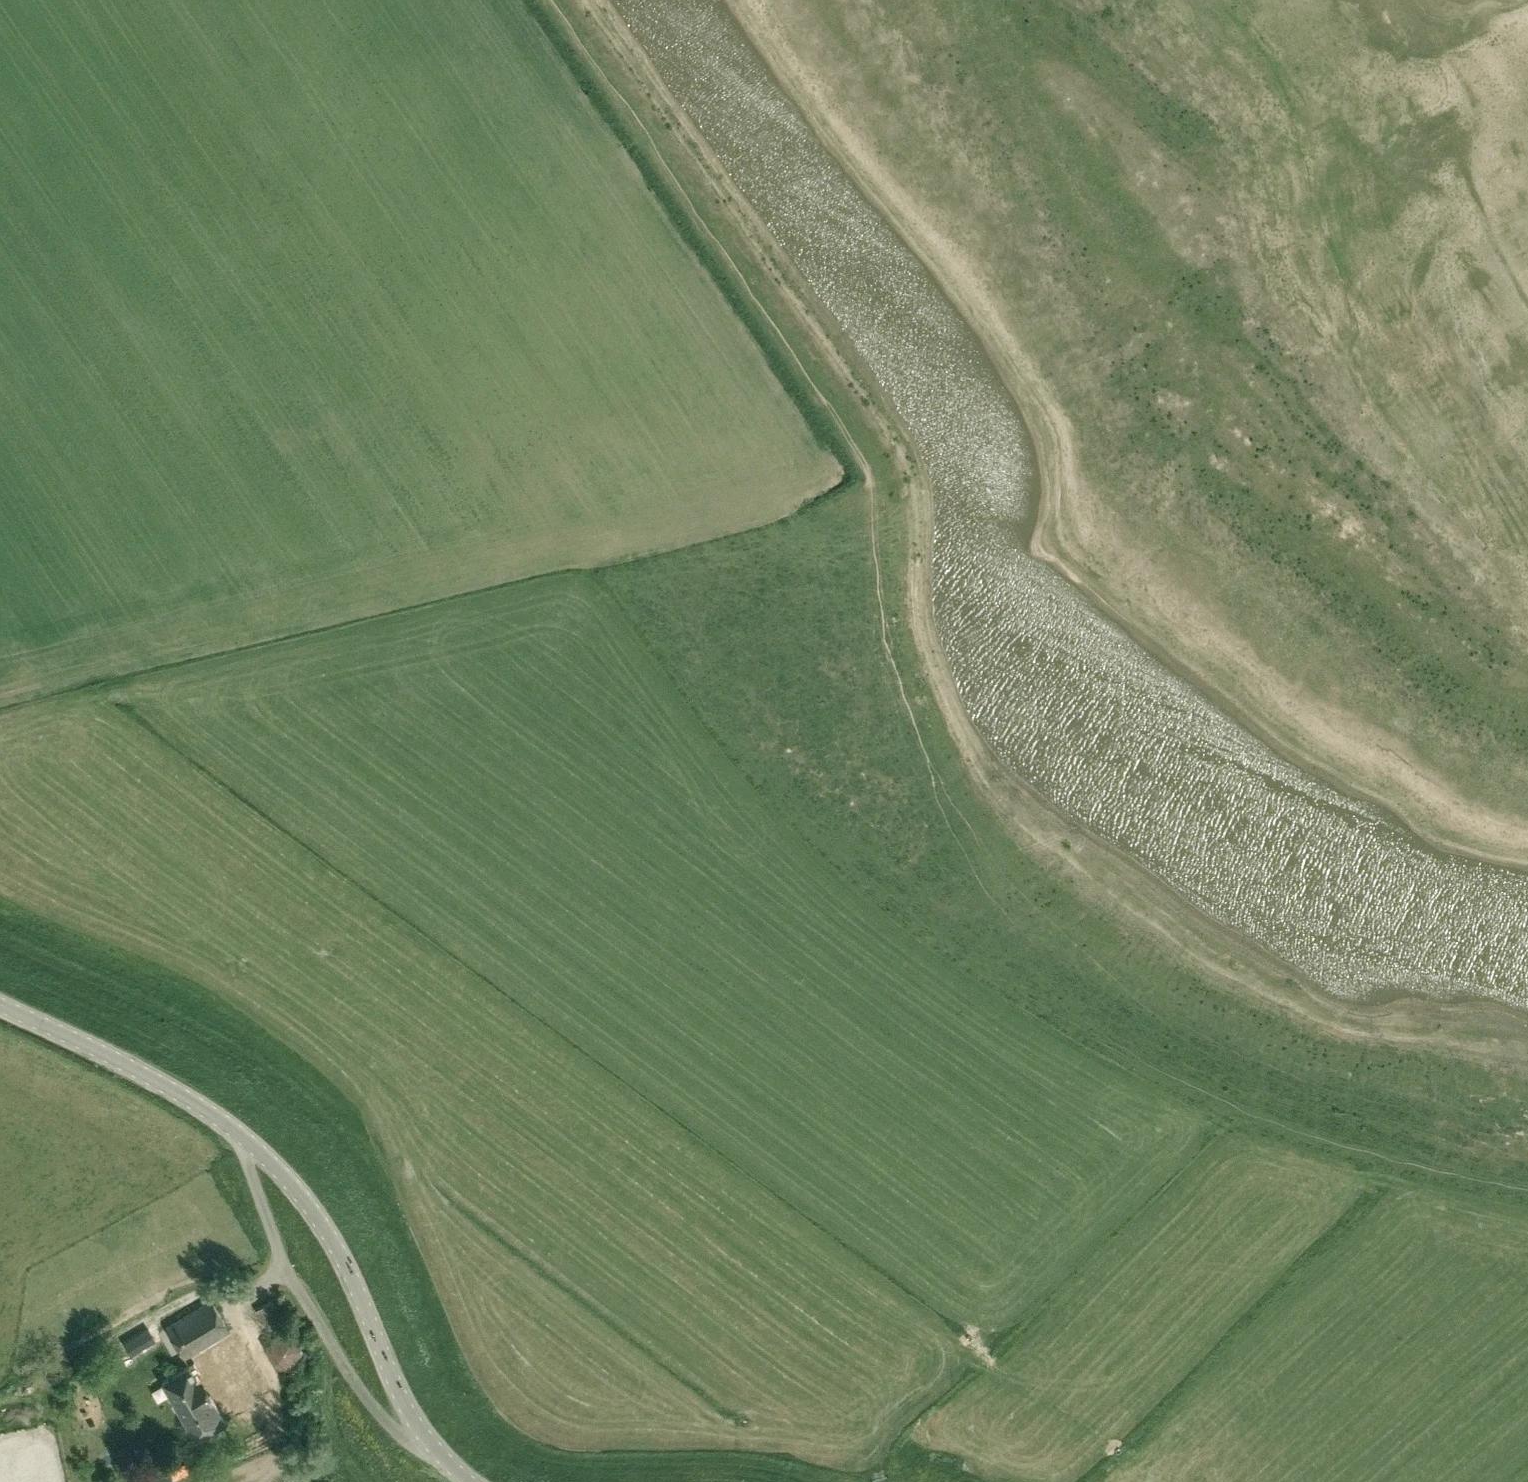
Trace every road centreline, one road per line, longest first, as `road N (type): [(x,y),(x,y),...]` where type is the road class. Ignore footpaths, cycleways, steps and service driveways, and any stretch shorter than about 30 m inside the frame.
road 1 (tertiary): [(461,1481),(430,1451),(347,1272),(275,1169),(238,1135),(0,1009)]

